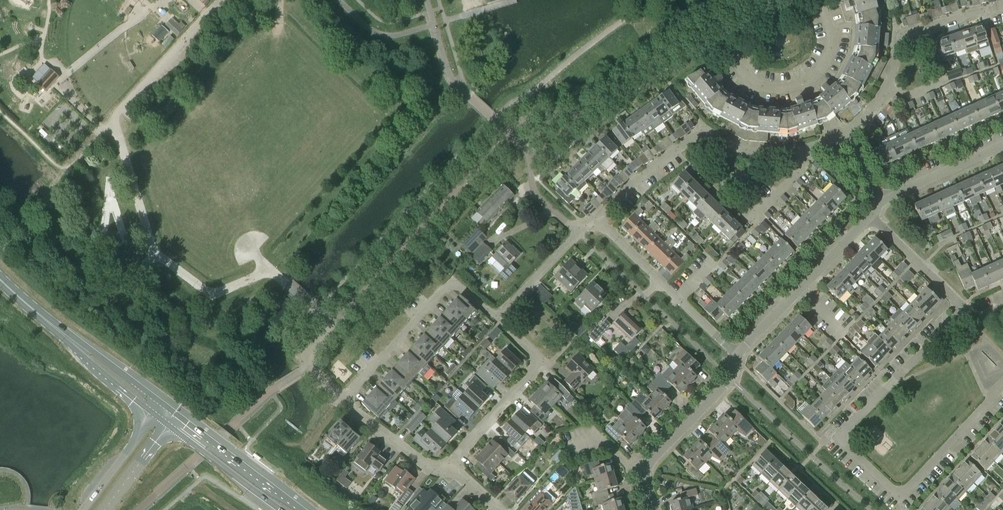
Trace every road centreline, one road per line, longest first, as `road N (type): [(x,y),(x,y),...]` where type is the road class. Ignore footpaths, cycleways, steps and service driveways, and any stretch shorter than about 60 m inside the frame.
road 1 (residential): [(1002,385),(901,493),(838,437),(963,310)]
road 2 (residential): [(598,220),(704,132),(745,151),(799,153)]
road 3 (residential): [(835,139),(874,107),(900,39),(1002,8)]
road 4 (residential): [(342,402),(451,280),(497,320)]
road 5 (secondary): [(154,405),(0,280)]
road 6 (residential): [(447,464),(539,362),(497,320)]
road 7 (residential): [(738,356),(598,220)]
road 8 (residential): [(738,356),(871,218)]
road 9 (residential): [(223,0),(119,110),(116,125)]
road 10 (residential): [(342,402),(304,358),(332,326),(288,285)]
road 11 (residential): [(644,473),(731,379),(738,356)]
road 12 (secondary): [(295,509),(173,419)]
road 13 (residential): [(881,200),(1002,148)]
road 14 (residential): [(871,218),(963,310)]
road 15 (residential): [(447,464),(430,468),(342,402)]
road 16 (residential): [(154,405),(83,509)]

